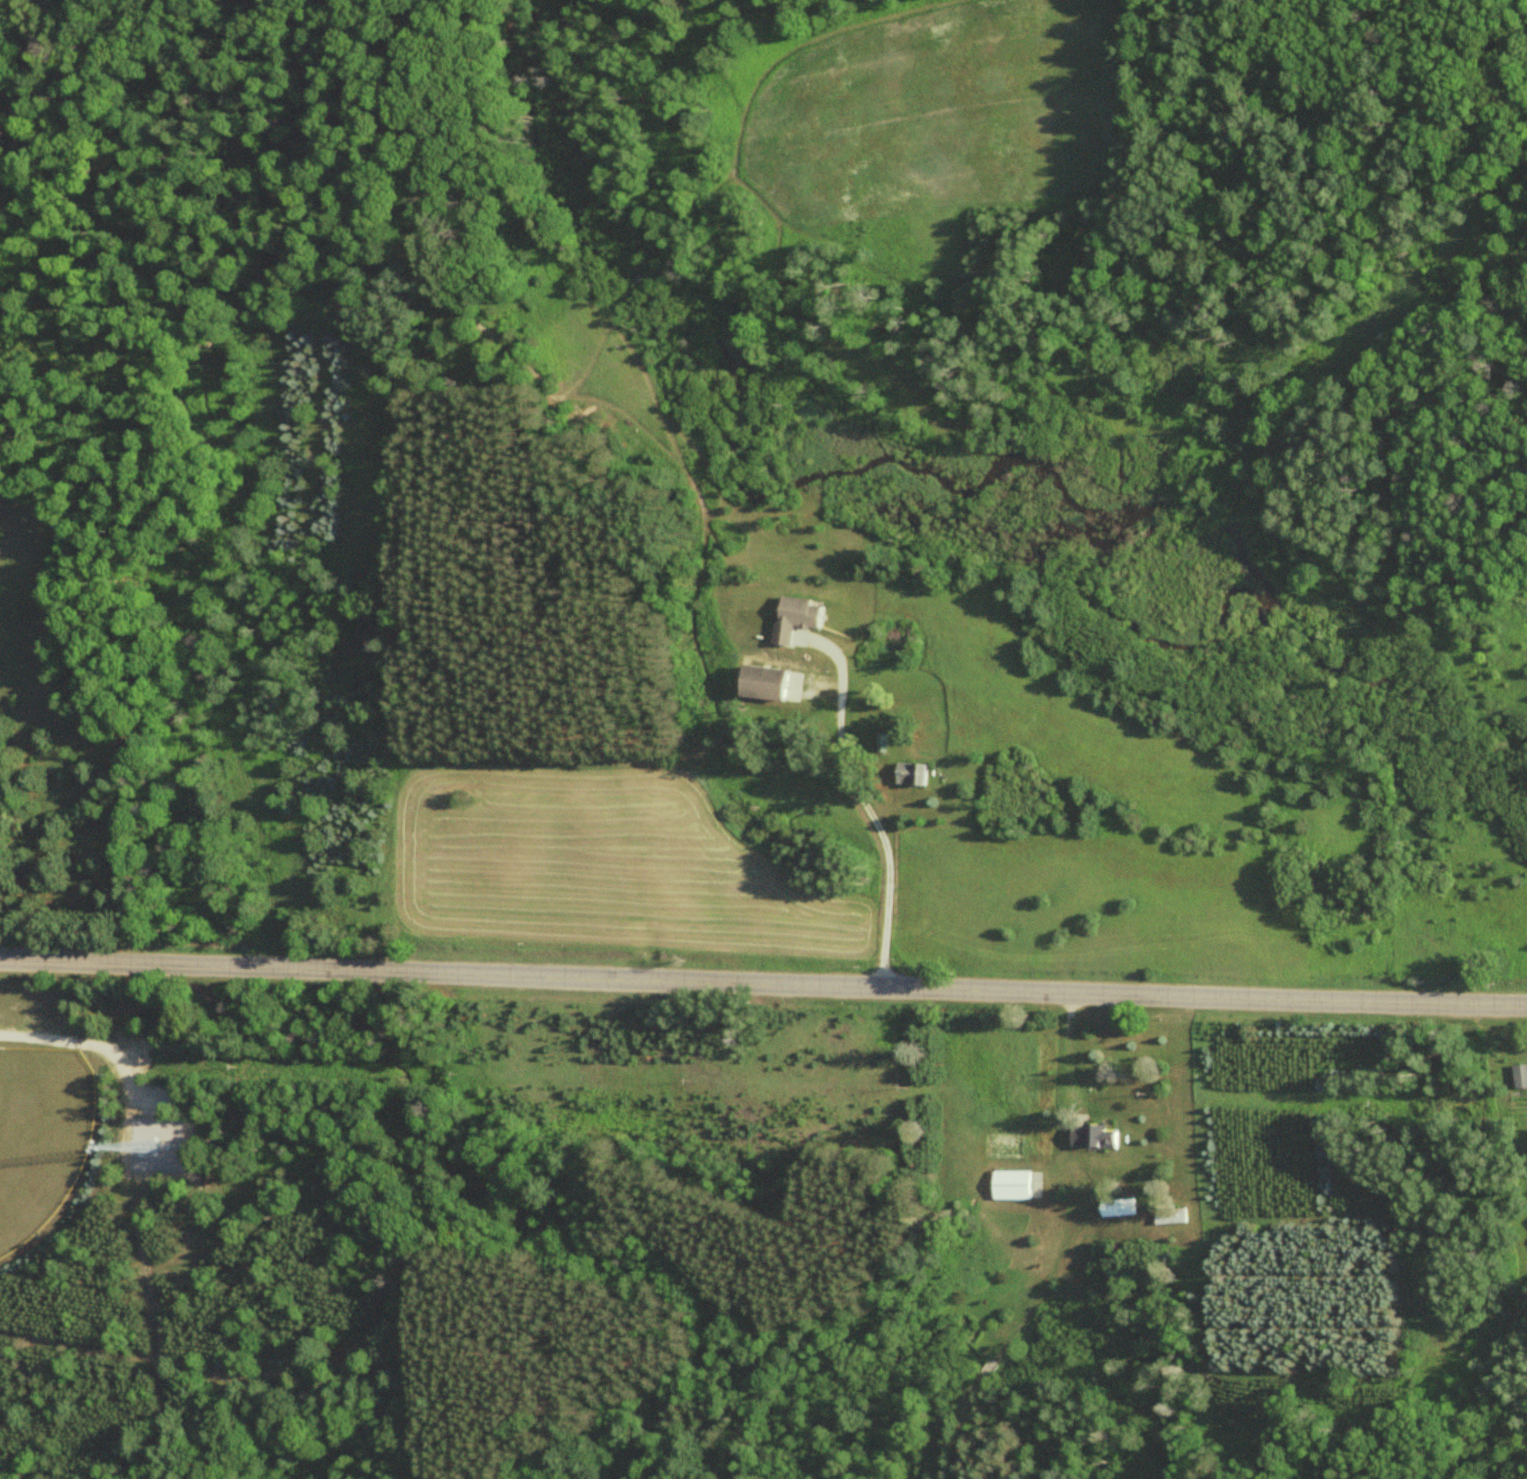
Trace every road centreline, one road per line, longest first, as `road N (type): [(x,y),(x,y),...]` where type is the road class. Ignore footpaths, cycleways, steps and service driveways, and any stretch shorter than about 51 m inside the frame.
road 1 (tertiary): [(0,956),(1121,997),(1526,1002)]

